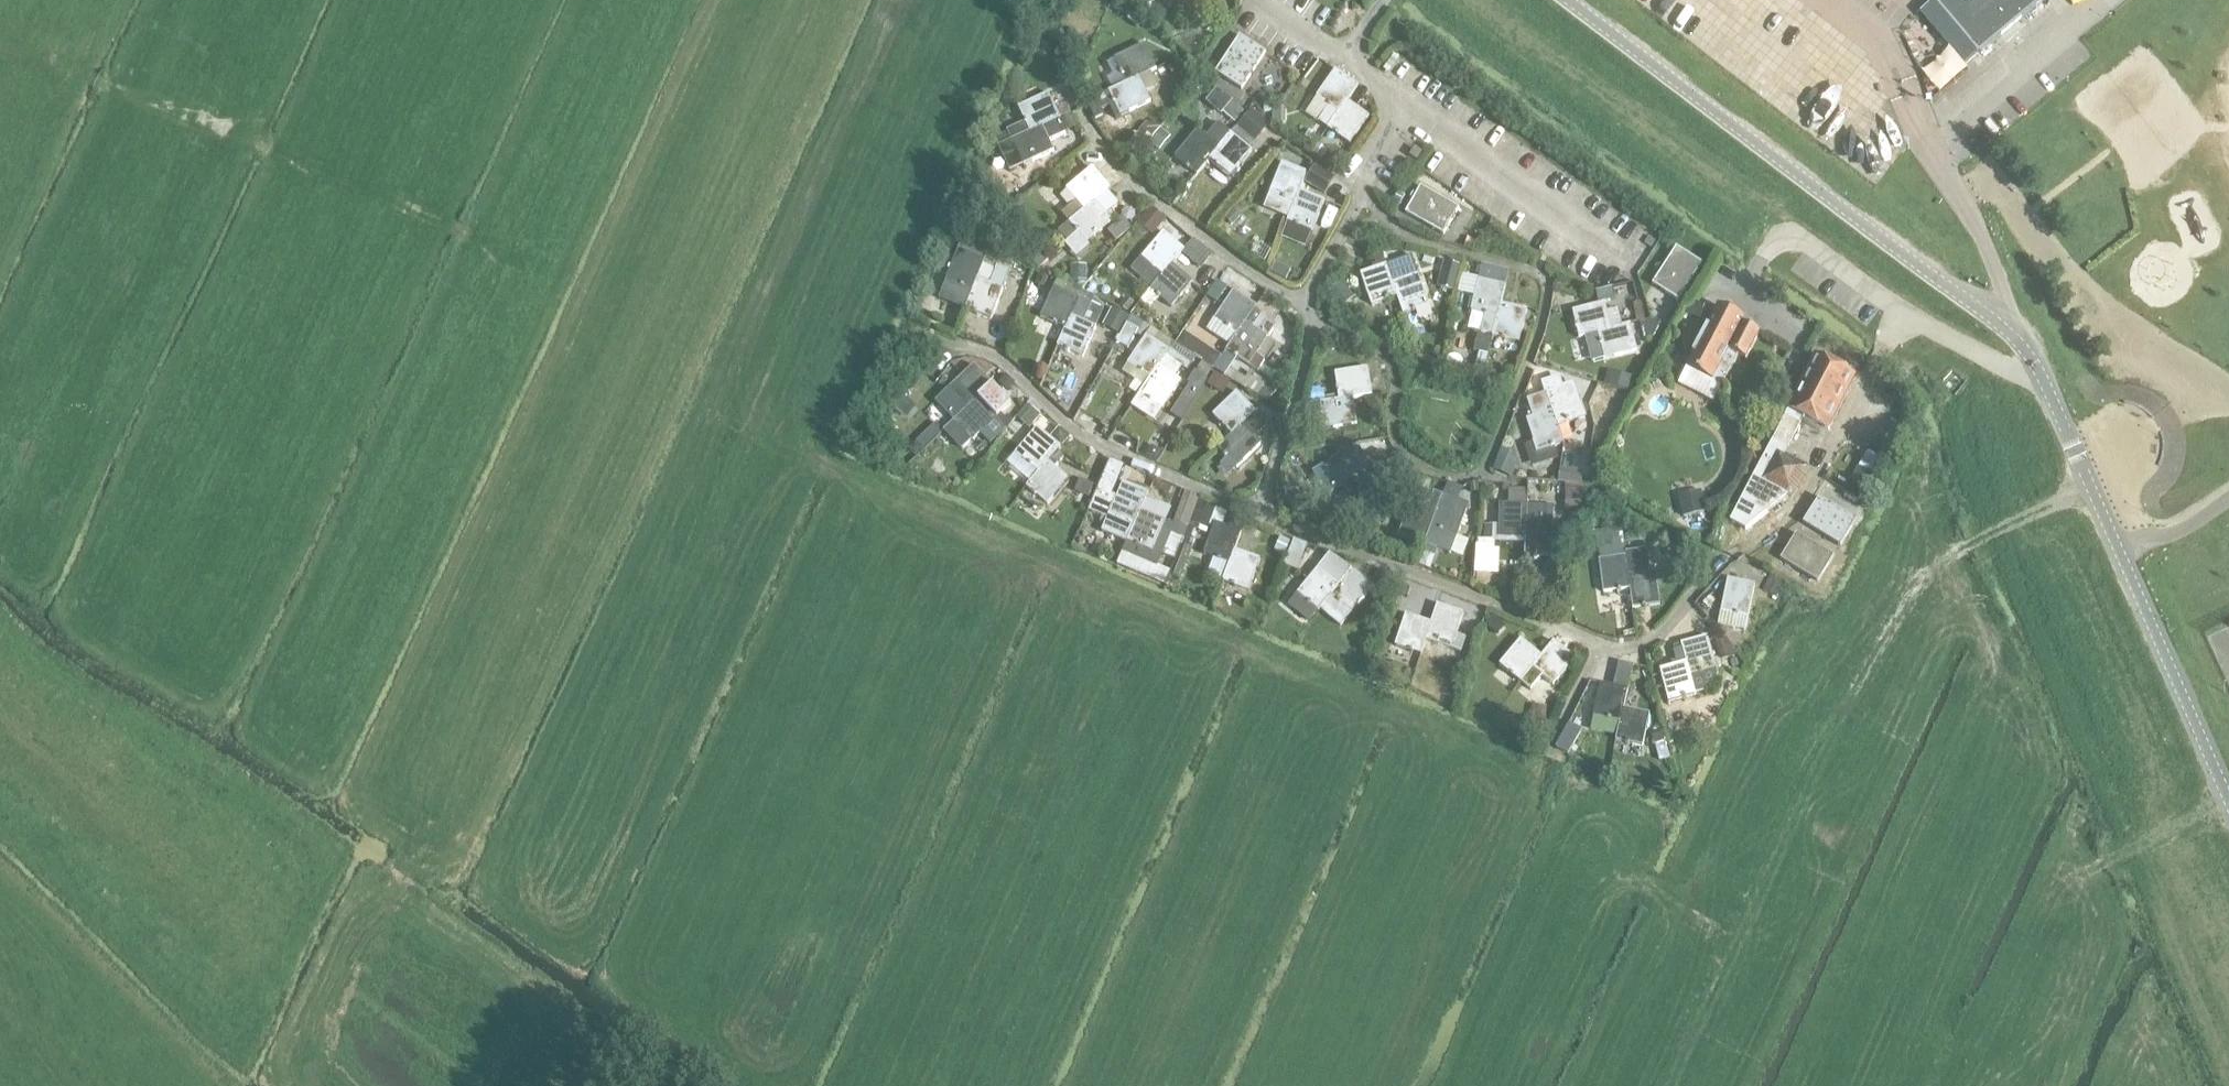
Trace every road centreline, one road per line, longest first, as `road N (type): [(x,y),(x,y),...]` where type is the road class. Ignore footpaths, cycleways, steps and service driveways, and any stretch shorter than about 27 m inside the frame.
road 1 (tertiary): [(2040,371),(1991,315),(1569,0)]
road 2 (tertiary): [(2228,802),(2040,371)]
road 3 (unclassified): [(2040,371),(2029,375),(1902,312),(1802,240),(1787,237),(1765,254)]

